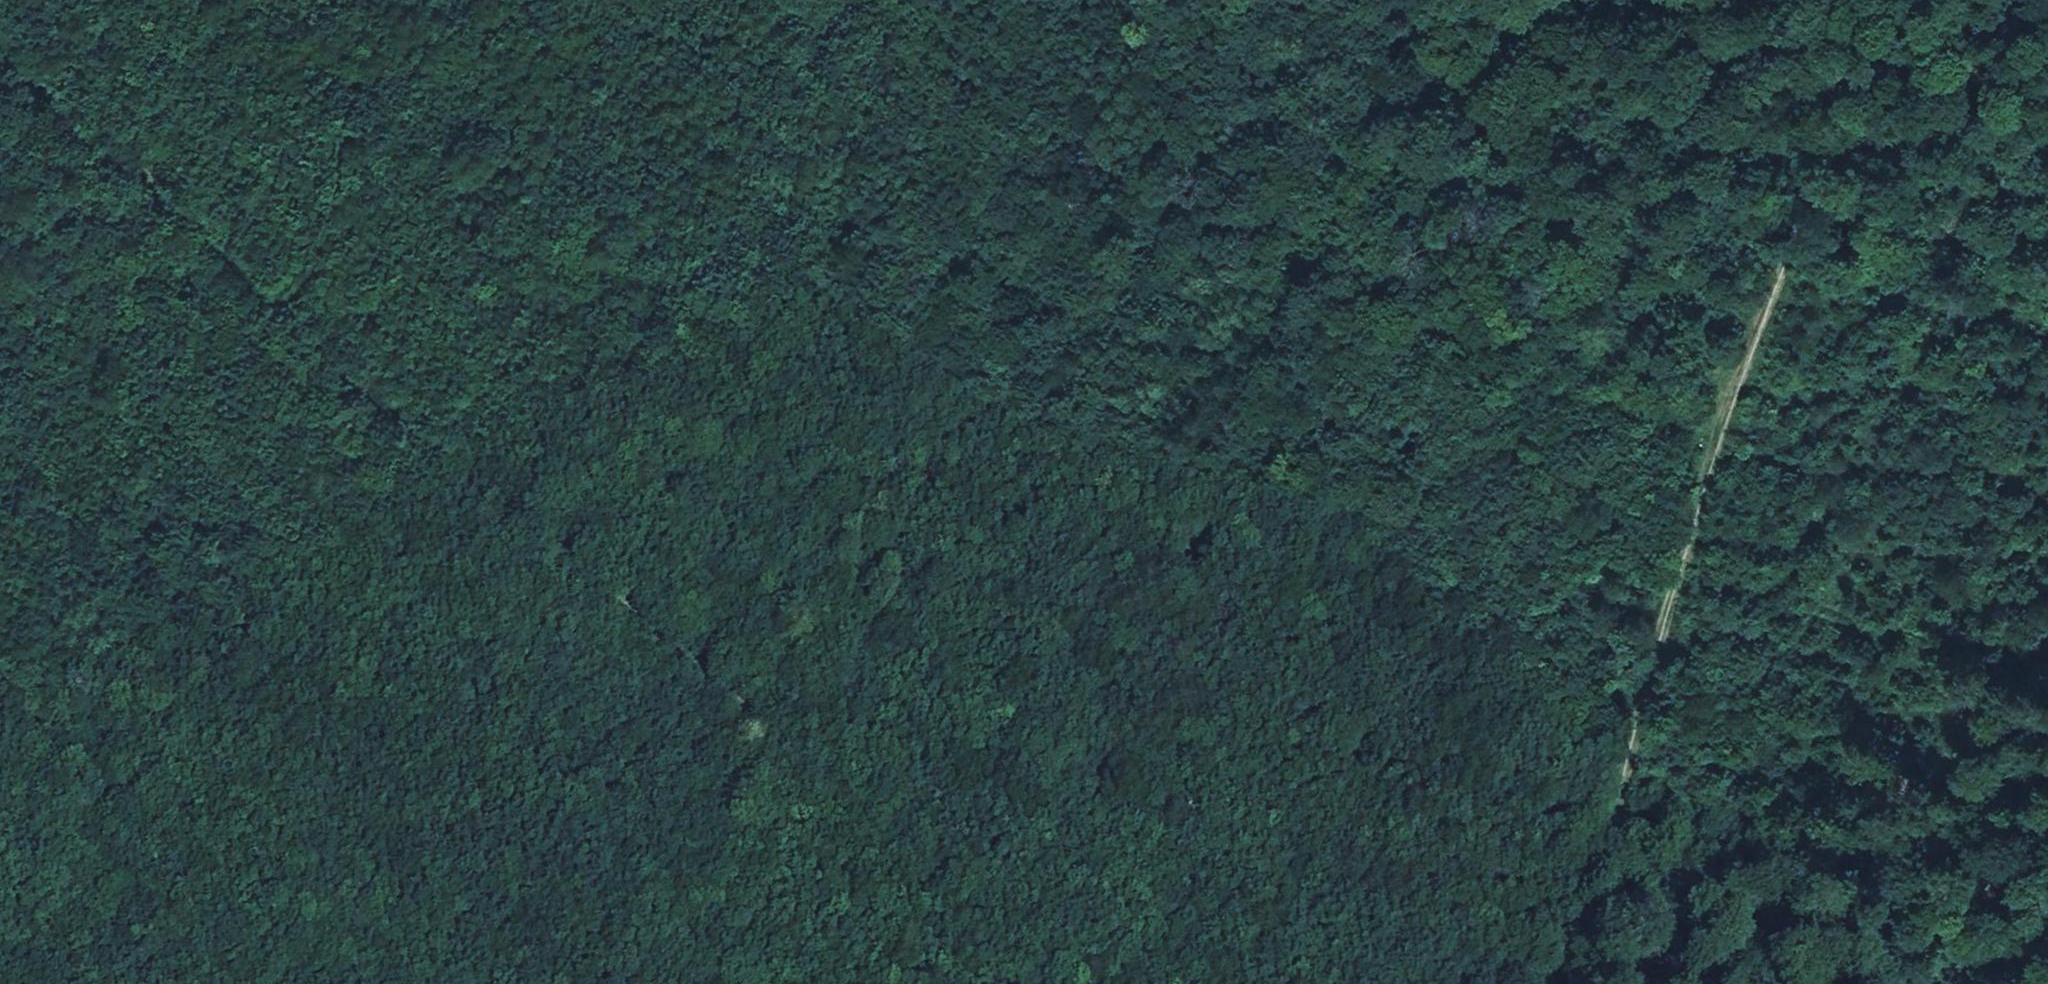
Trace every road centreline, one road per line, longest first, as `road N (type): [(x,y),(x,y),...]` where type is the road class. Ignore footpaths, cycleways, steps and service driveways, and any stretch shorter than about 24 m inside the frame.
road 1 (track): [(1923,0),(1765,493),(1714,568)]
road 2 (track): [(1607,983),(1714,568)]

